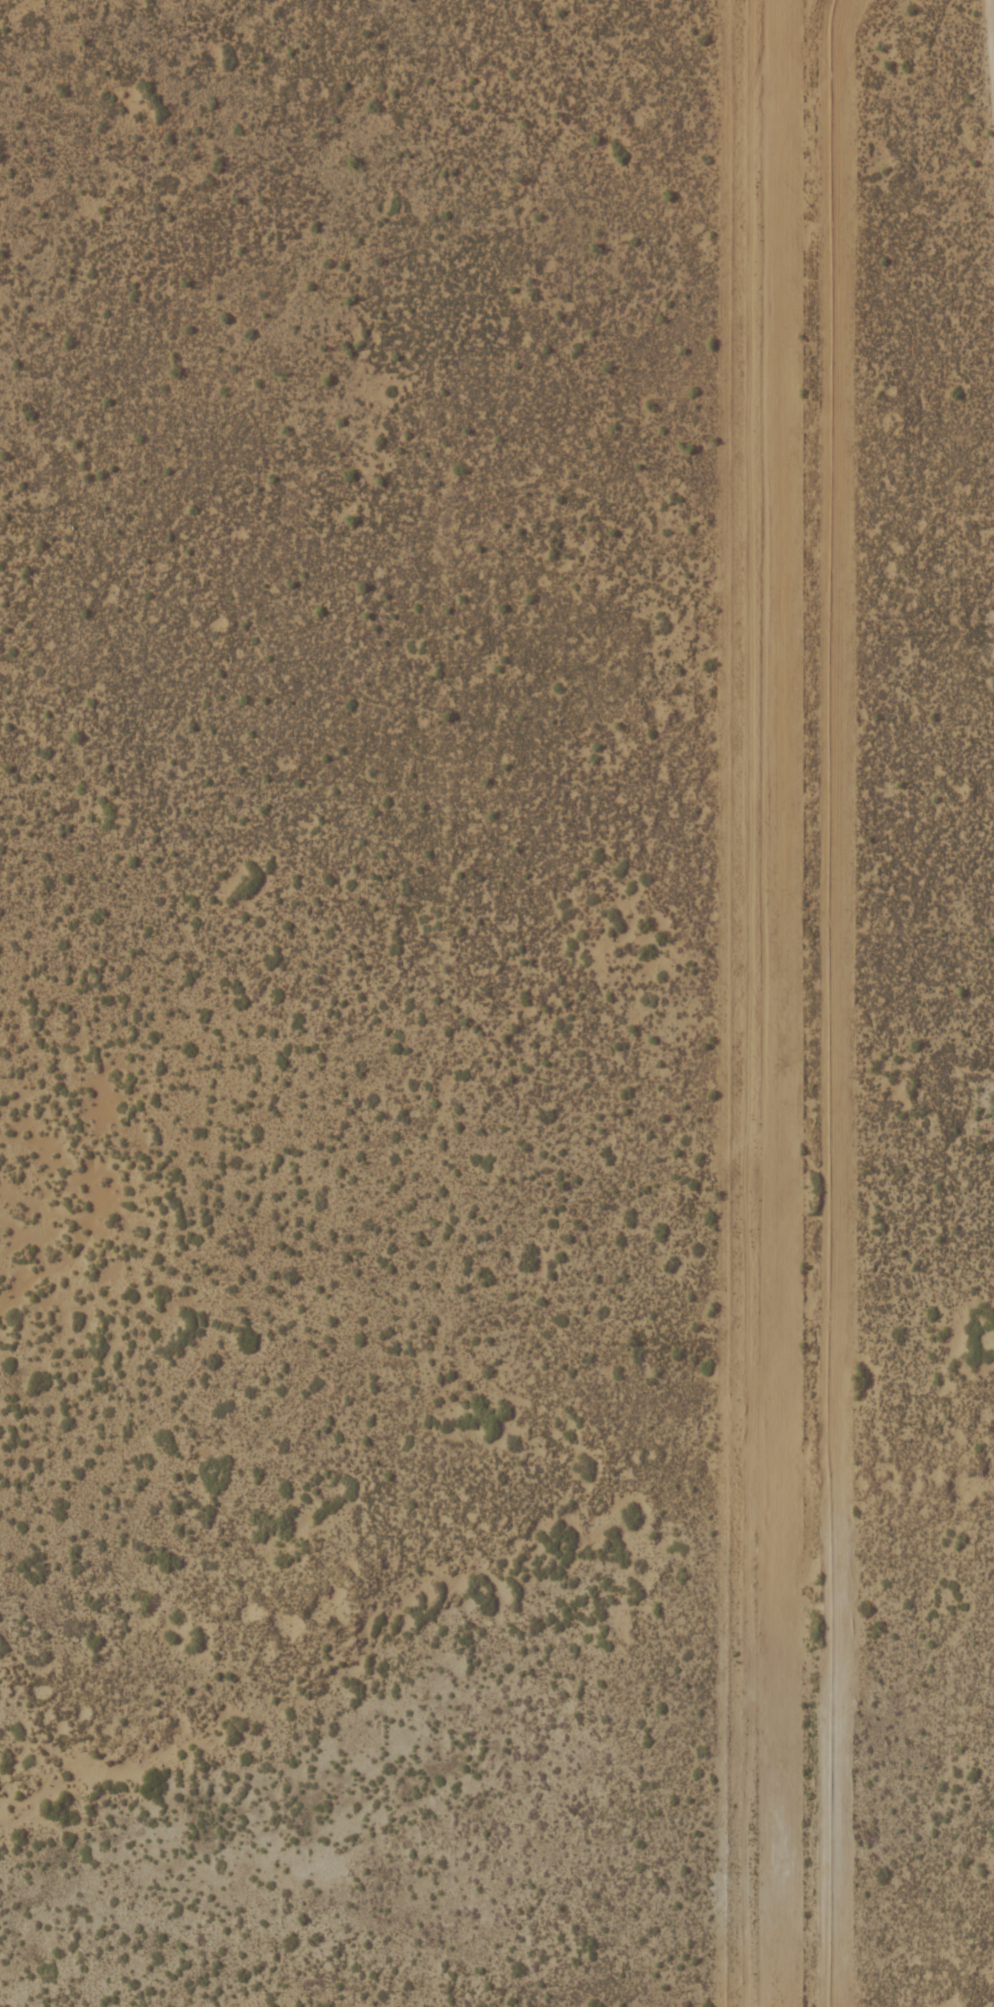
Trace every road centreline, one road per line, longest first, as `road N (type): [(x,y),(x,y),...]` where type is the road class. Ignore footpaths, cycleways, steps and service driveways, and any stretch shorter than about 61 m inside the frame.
road 1 (residential): [(993,160),(985,0)]

